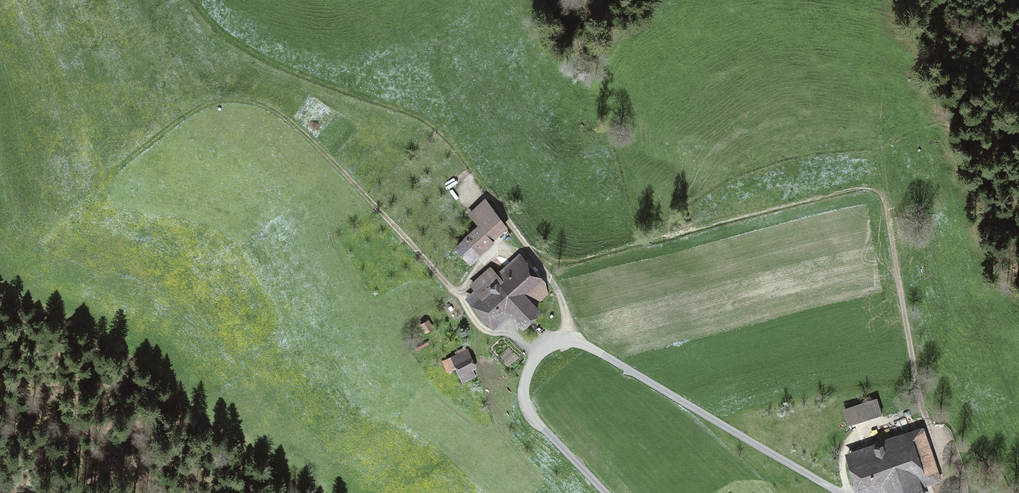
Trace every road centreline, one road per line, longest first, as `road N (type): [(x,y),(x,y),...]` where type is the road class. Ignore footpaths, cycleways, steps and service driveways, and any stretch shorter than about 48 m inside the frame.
road 1 (track): [(460,291),(448,288),(290,122),(249,100),(212,104),(117,170)]
road 2 (track): [(571,342),(840,492)]
road 3 (track): [(534,260),(468,162),(431,127),(307,80)]
road 4 (track): [(534,359),(512,333),(482,330),(466,311),(460,291),(497,251),(534,260),(545,274),(571,342)]
road 5 (track): [(845,492),(847,441),(865,427),(908,416),(930,421),(947,442),(943,492)]
road 6 (track): [(603,492),(528,411),(534,359),(571,342)]

